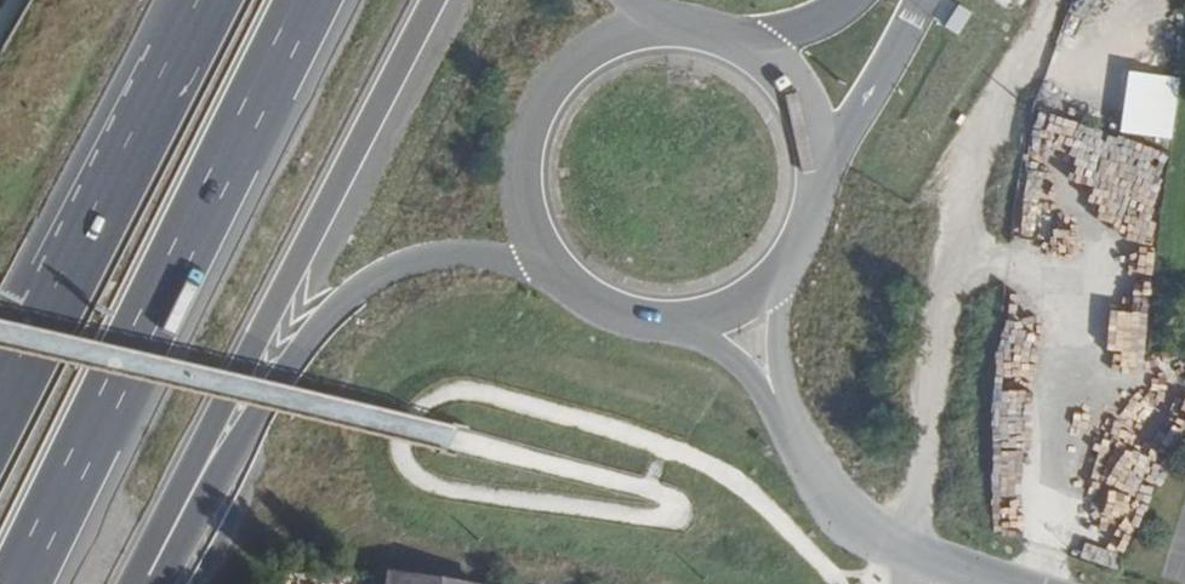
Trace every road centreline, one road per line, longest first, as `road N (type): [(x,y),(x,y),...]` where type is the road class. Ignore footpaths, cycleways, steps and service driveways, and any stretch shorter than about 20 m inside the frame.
road 1 (trunk): [(133,583),(434,0)]
road 2 (trunk): [(10,583),(302,0)]
road 3 (trunk): [(153,583),(169,575),(305,343),(363,287),(426,258),(465,254),(556,274)]
road 4 (trunk): [(213,0),(0,420)]
road 5 (tertiary): [(778,280),(804,243),(818,201),(819,157),(807,114),(783,76),(749,47),(708,30),(663,25)]
road 6 (tertiary): [(771,374),(833,506),(915,555),(1007,583)]
road 7 (tertiary): [(663,25),(584,51),(531,116),(520,198),(556,274)]
road 8 (tertiary): [(556,274),(615,315),(688,324)]

